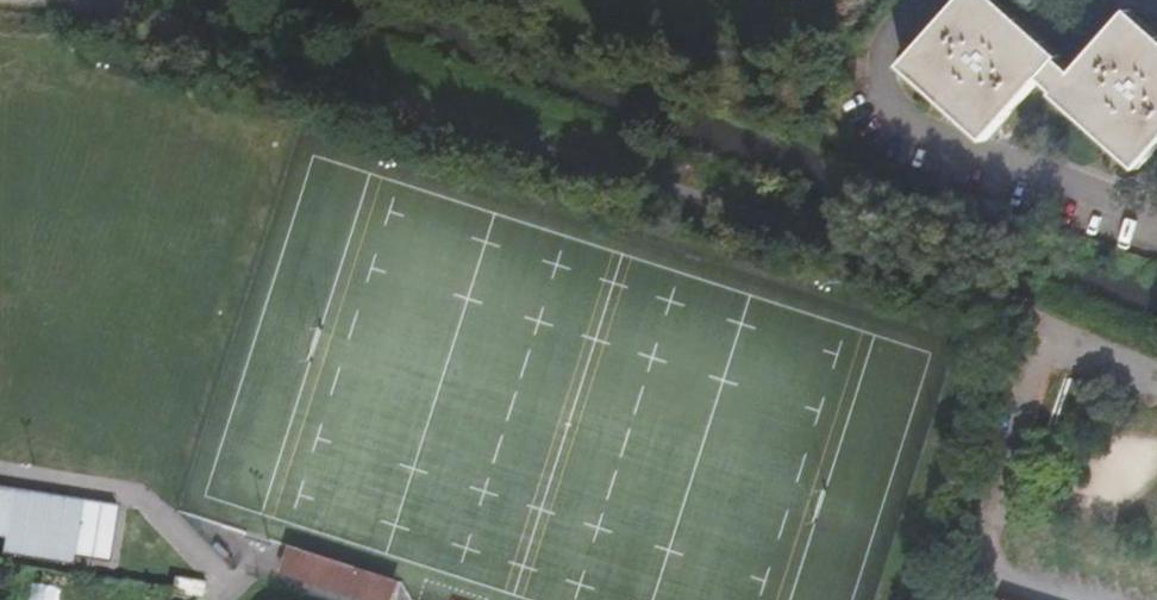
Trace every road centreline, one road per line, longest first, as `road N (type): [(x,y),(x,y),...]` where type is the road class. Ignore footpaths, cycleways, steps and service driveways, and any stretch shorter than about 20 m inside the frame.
road 1 (track): [(0,473),(76,493),(223,565)]

